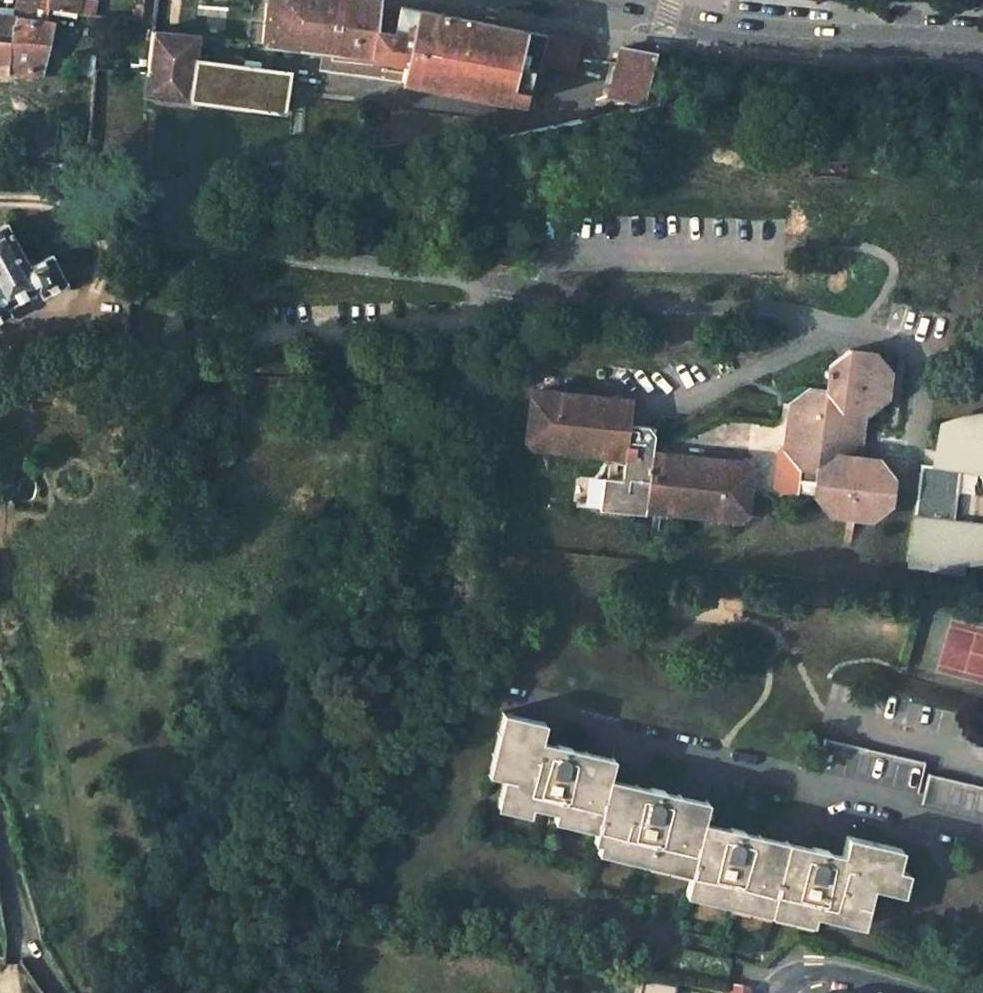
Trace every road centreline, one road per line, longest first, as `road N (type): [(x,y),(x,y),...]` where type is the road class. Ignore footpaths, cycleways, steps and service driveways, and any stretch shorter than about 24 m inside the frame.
road 1 (track): [(0,557),(76,782),(91,963),(110,972),(133,935),(192,770),(208,684),(264,610),(422,515),(431,503),(438,408),(433,395),(411,384),(80,363),(61,349),(52,305)]
road 2 (trunk): [(982,685),(0,436)]
road 3 (trunk): [(0,583),(518,669),(982,774)]
road 4 (tertiary): [(982,50),(684,22),(625,0)]
road 5 (residential): [(0,840),(19,926),(57,992)]

